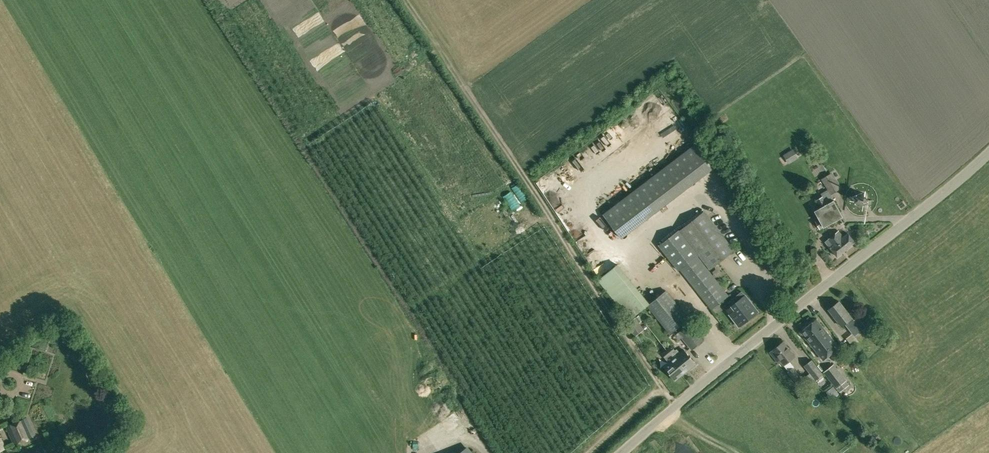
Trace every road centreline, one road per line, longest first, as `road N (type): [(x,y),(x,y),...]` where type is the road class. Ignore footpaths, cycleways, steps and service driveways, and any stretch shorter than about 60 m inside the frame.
road 1 (unclassified): [(988,147),(625,452)]

